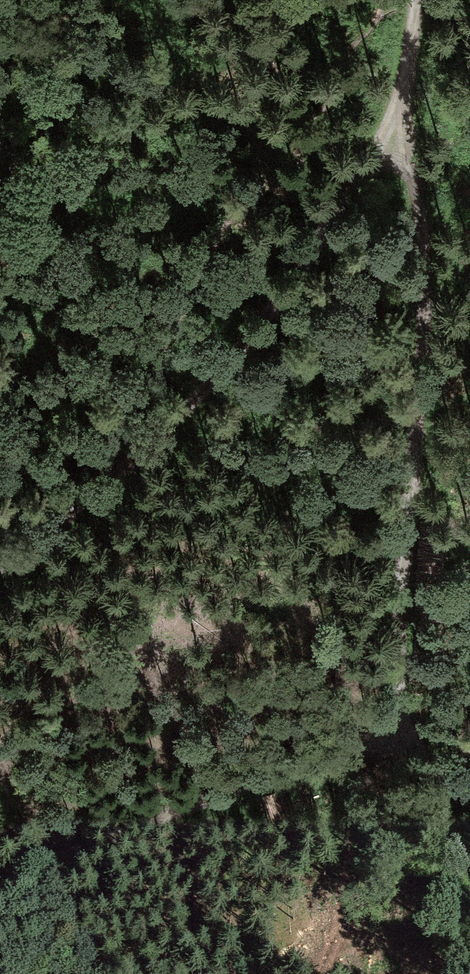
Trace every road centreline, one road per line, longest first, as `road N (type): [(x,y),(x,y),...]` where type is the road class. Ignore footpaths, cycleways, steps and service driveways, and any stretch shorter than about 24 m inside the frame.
road 1 (track): [(415,60),(422,496),(401,653),(408,740),(135,802),(0,896)]
road 2 (track): [(420,0),(415,60),(384,147),(297,271),(229,358),(149,440),(0,563)]

